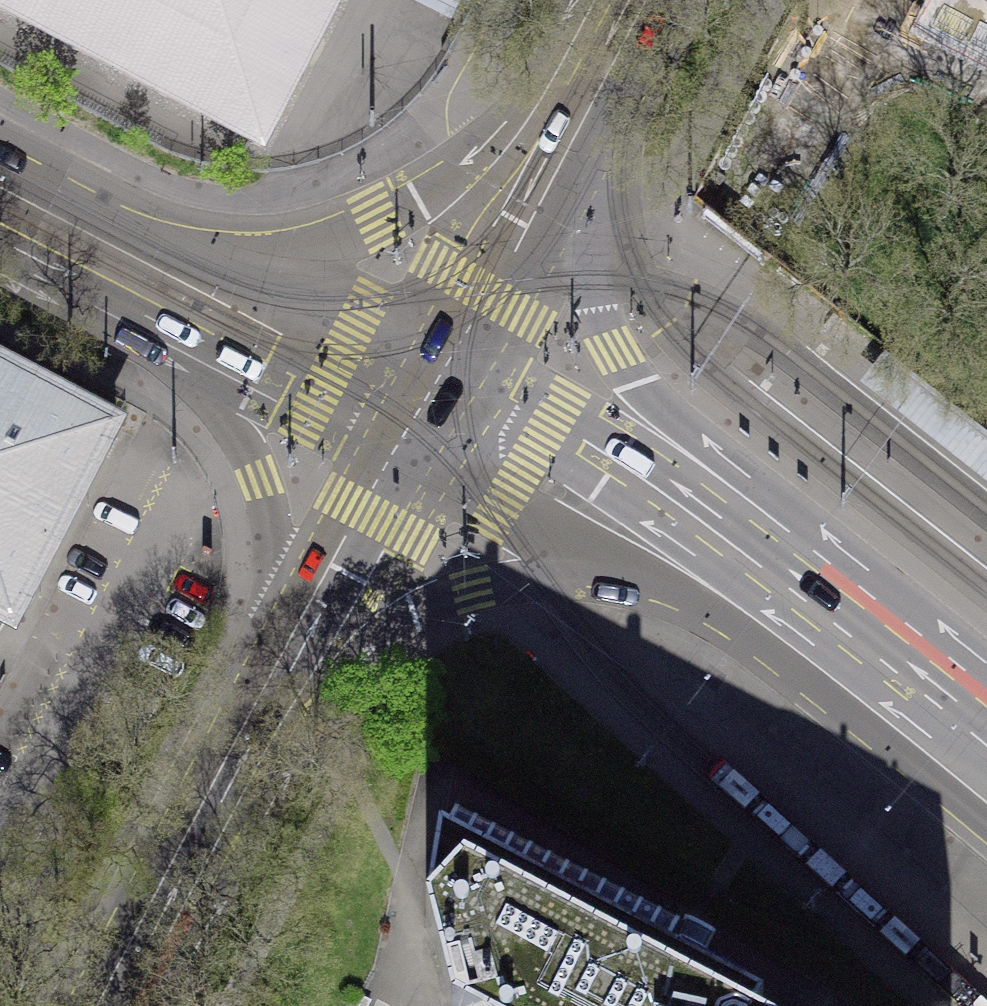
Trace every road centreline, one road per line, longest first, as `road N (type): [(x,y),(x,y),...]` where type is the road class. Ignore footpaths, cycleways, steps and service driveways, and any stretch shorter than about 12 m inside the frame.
road 1 (secondary): [(986,675),(637,384),(597,310),(576,221),(576,166),(595,95)]
road 2 (secondary): [(405,459),(739,637),(986,825)]
road 3 (secondary): [(986,728),(697,501),(593,430),(457,360)]
road 4 (tertiary): [(13,261),(168,356),(220,404),(262,489),(300,659)]
road 5 (tertiary): [(595,0),(582,5),(501,135),(408,201),(319,236),(187,236)]
road 6 (tertiary): [(13,261),(405,459)]
road 7 (primary): [(300,659),(118,1005)]
road 8 (primary): [(595,95),(457,360)]
road 9 (tertiary): [(457,360),(187,236)]
road 10 (primary): [(405,459),(300,659)]
road 11 (tertiary): [(187,236),(0,143)]

